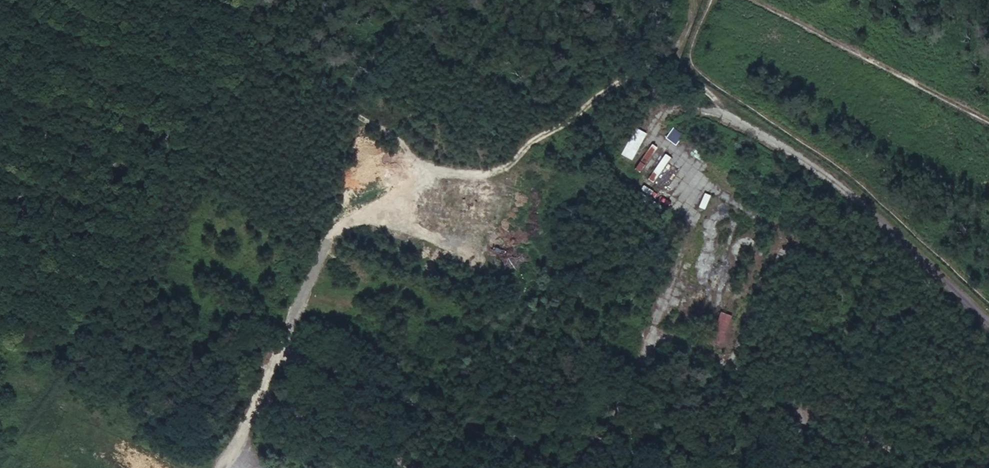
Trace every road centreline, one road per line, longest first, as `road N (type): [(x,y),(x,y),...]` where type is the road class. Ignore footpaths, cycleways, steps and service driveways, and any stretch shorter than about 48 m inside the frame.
road 1 (track): [(988,127),(737,0)]

